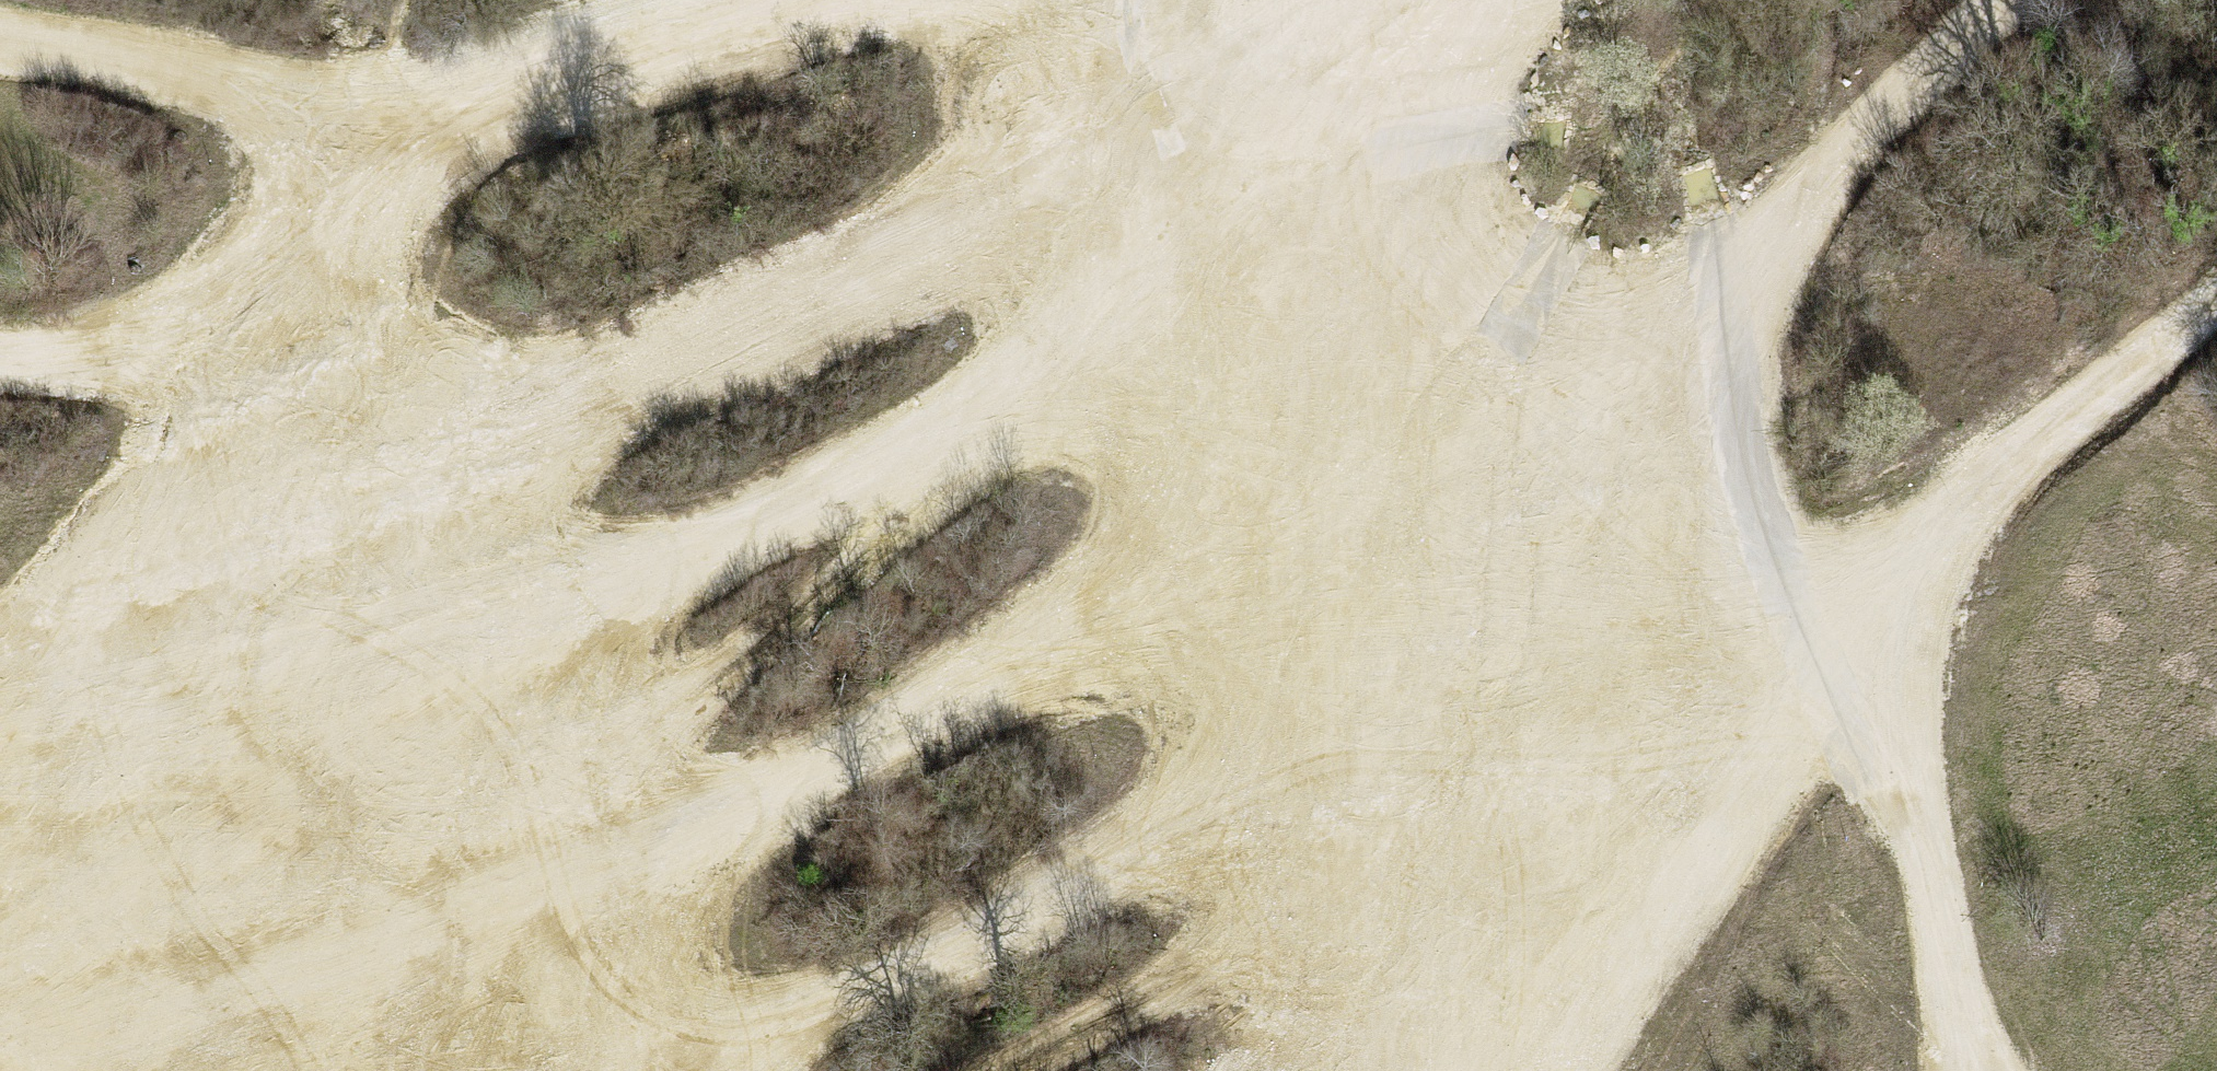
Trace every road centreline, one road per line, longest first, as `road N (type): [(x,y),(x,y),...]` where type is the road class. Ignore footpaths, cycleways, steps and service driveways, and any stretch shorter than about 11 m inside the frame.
road 1 (track): [(0,1063),(1068,648),(1782,230),(1999,0)]
road 2 (track): [(1496,181),(739,539),(315,684)]
road 3 (track): [(1441,0),(1551,361),(1691,605),(1797,662),(1928,851),(1967,1070)]
road 4 (track): [(1351,0),(812,295),(245,492)]
road 5 (track): [(1691,605),(628,1070)]
road 6 (track): [(2216,307),(1797,662),(1580,1070)]
road 7 (track): [(0,45),(335,113),(813,0)]
road 8 (track): [(0,689),(274,590),(209,371),(335,113)]
road 9 (track): [(1797,662),(1311,1070)]
road 10 (track): [(274,590),(412,903),(464,1070)]
road 11 (track): [(209,371),(0,359)]

